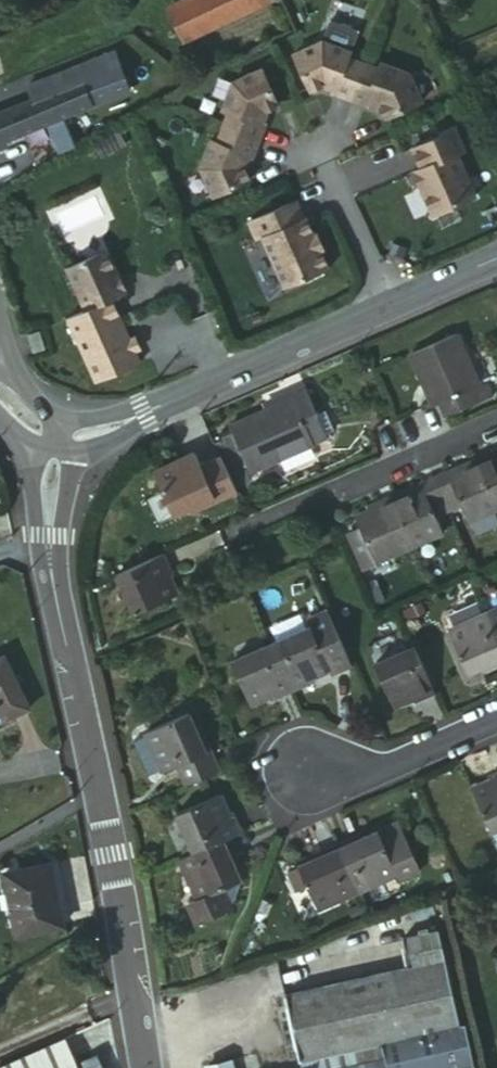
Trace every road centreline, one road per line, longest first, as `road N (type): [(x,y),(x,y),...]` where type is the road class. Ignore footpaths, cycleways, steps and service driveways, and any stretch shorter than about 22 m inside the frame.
road 1 (secondary): [(53,449),(54,593),(110,856),(142,1067)]
road 2 (tertiary): [(390,304),(150,411)]
road 3 (residential): [(496,416),(291,505)]
road 4 (residential): [(496,719),(394,769),(310,776)]
road 5 (residential): [(390,304),(326,164)]

